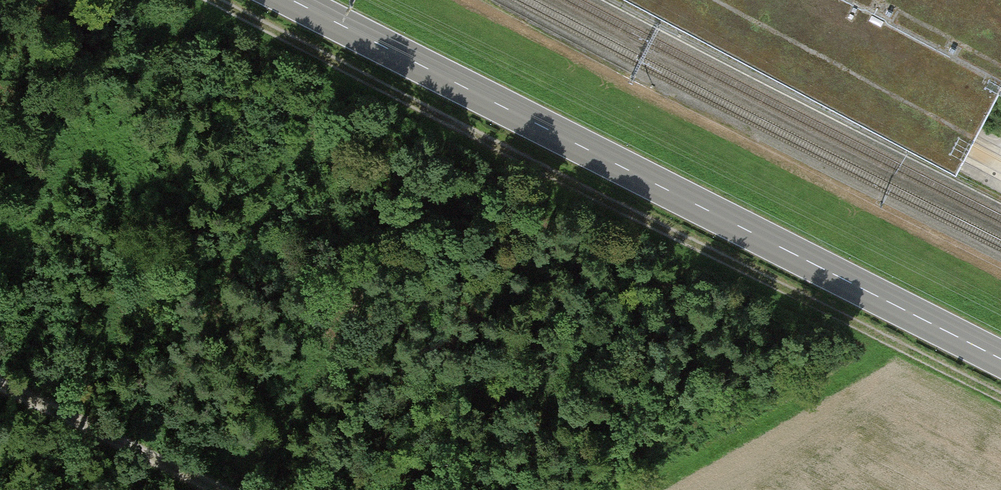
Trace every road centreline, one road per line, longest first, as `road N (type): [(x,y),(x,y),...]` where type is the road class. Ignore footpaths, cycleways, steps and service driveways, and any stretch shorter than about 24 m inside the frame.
road 1 (track): [(1000,395),(218,0)]
road 2 (primary): [(296,0),(1000,357)]
road 3 (track): [(0,426),(190,489)]

